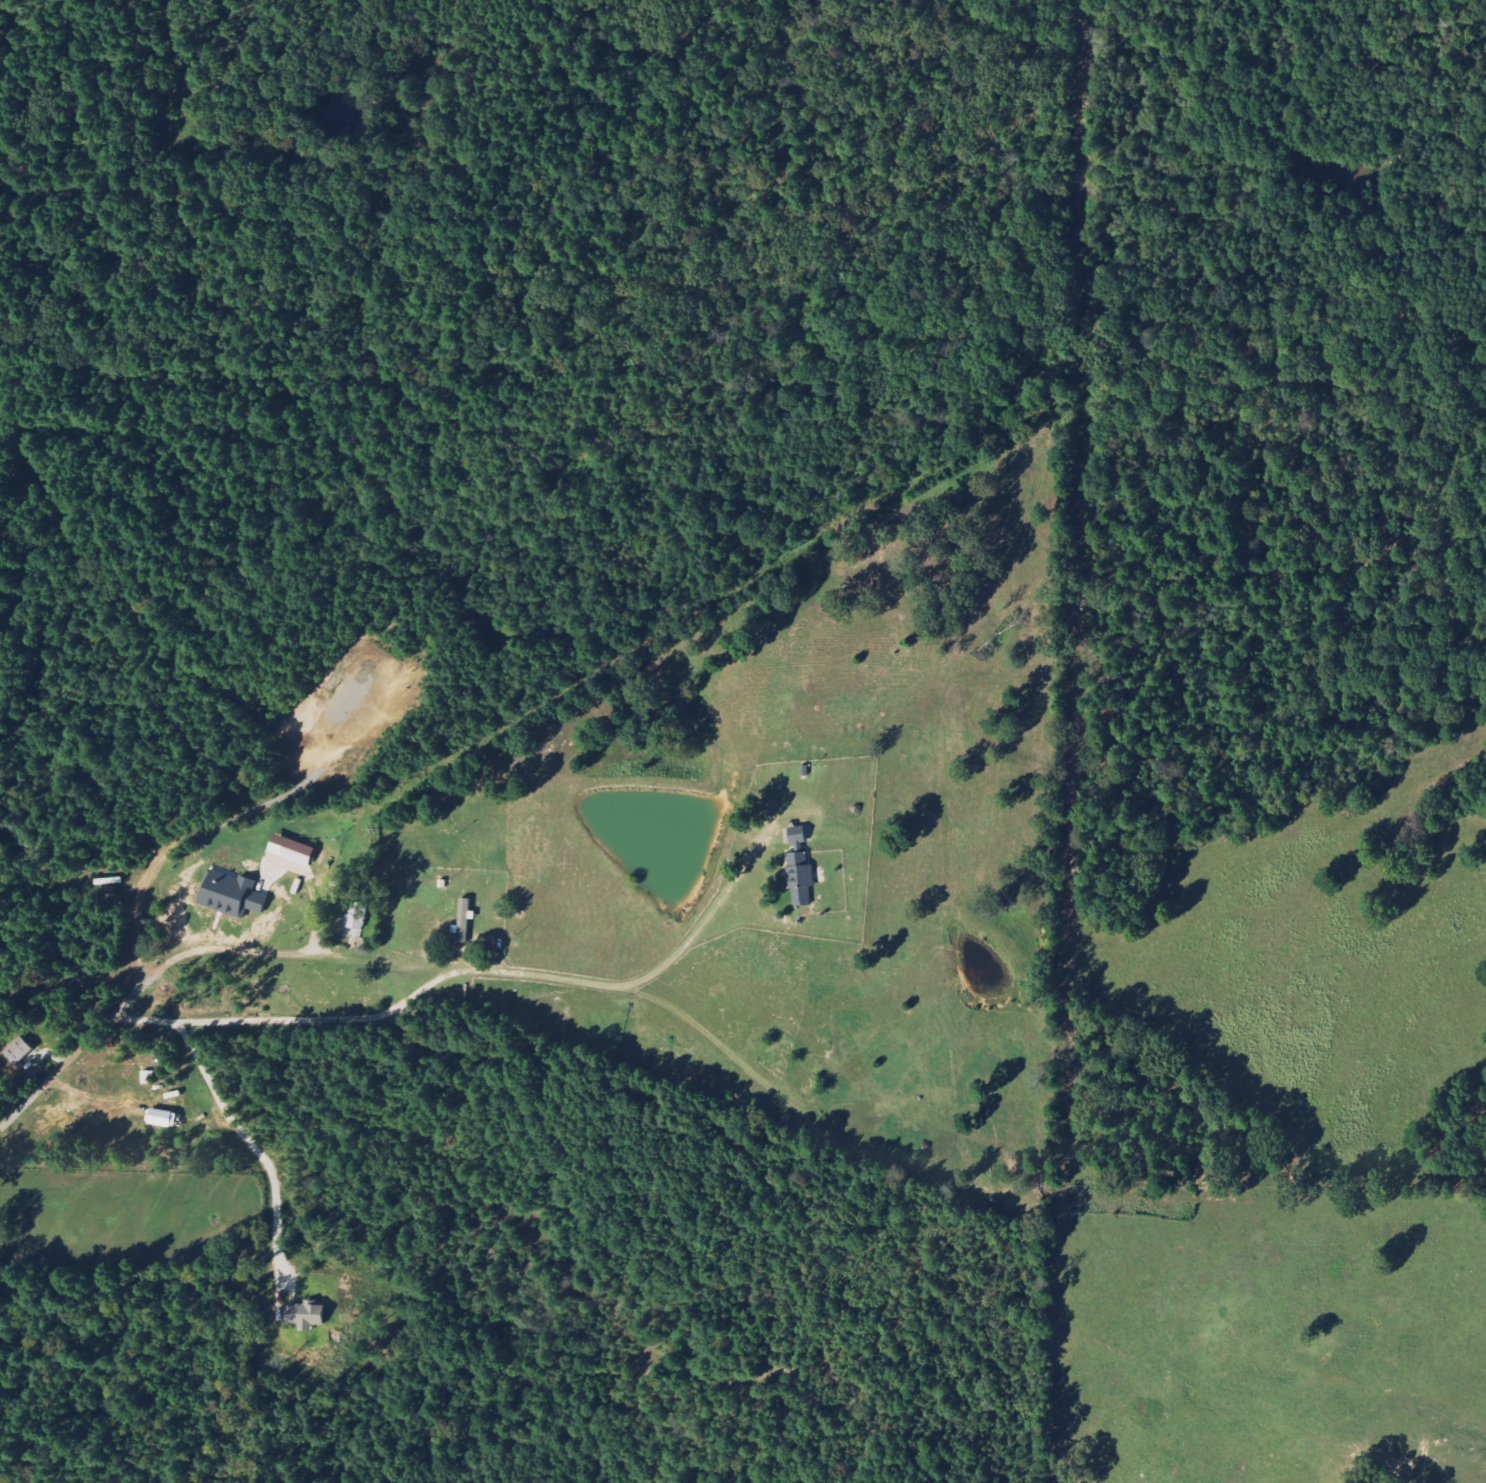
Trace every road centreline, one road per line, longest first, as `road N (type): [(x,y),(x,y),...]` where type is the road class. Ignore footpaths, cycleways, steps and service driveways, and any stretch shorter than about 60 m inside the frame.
road 1 (residential): [(0,1125),(97,1027),(115,1019),(369,1018),(466,970),(607,984),(647,978),(680,952),(761,839)]

